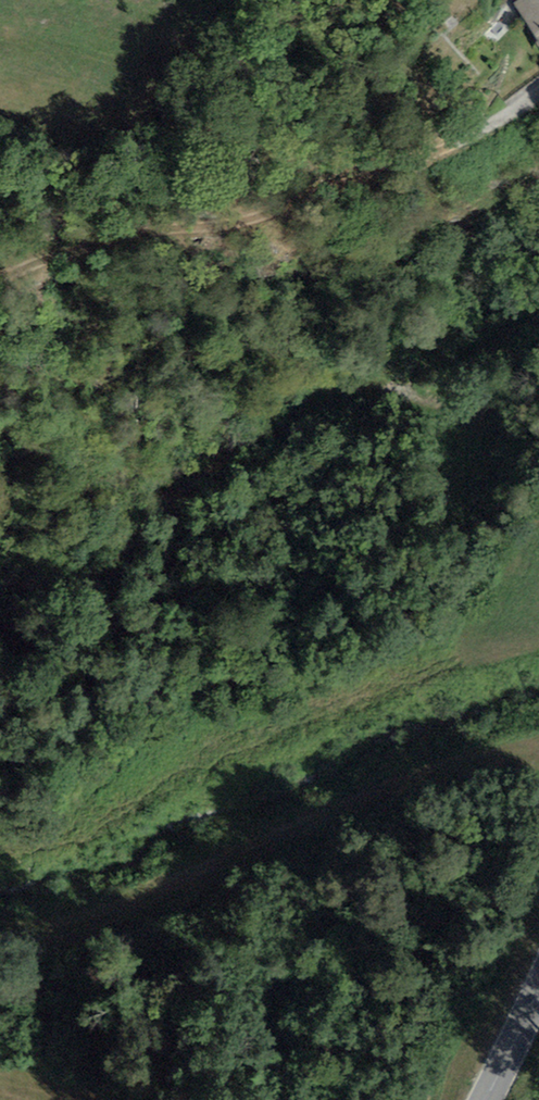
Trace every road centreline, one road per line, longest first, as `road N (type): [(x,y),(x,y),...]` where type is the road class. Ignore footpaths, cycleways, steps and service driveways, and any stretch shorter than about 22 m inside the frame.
road 1 (track): [(0,582),(105,572),(200,477),(376,385),(436,403),(464,365),(538,322)]
road 2 (track): [(482,129),(265,214),(125,234),(0,276)]
road 3 (secondary): [(538,983),(484,1099)]

